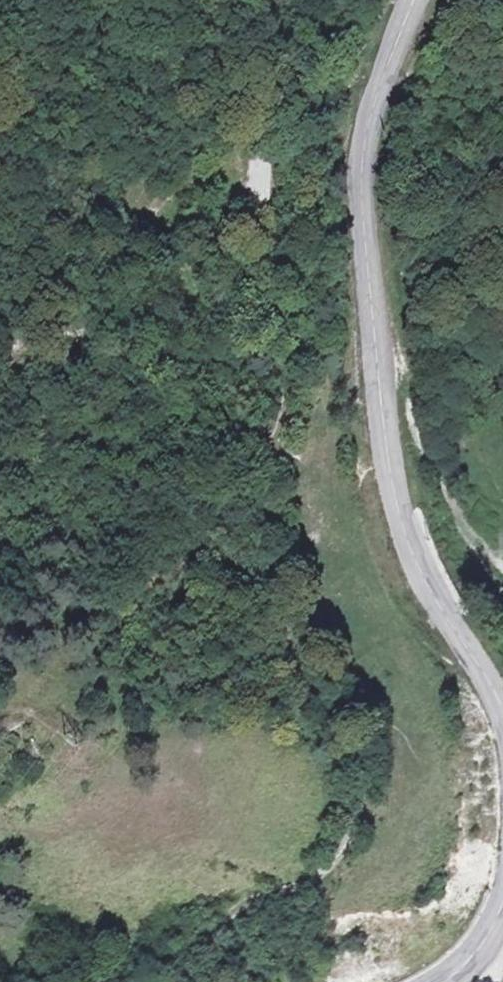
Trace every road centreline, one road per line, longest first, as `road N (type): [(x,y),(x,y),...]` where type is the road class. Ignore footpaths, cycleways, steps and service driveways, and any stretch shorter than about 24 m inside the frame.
road 1 (track): [(388,51),(318,178),(317,346),(270,467),(263,563),(302,656),(360,751),(368,796),(325,875),(248,912),(176,981)]
road 2 (tertiary): [(502,721),(415,573),(385,462),(363,147),(409,0)]

